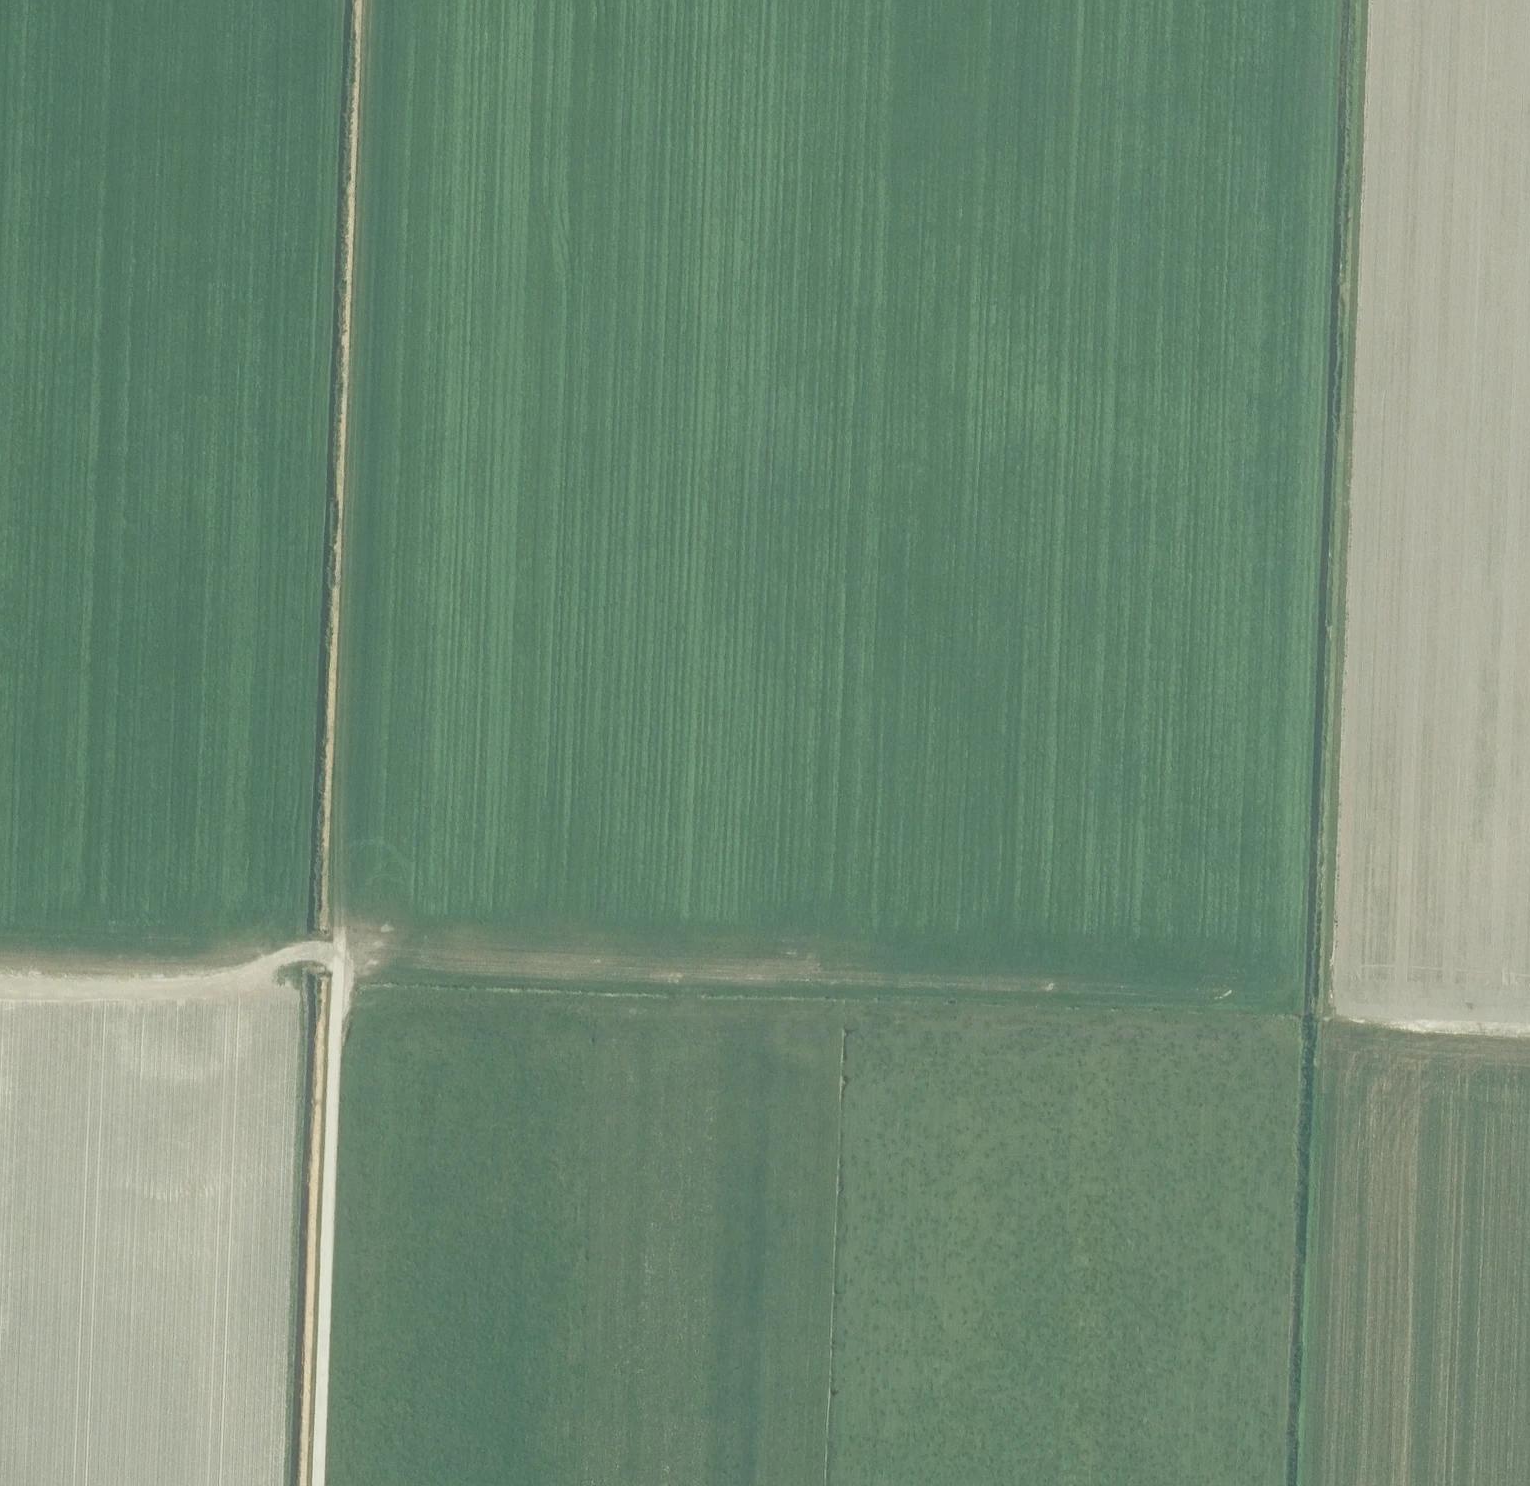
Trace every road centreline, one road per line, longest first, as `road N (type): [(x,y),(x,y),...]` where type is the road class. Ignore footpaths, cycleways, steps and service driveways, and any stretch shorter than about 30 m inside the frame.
road 1 (track): [(1338,1032),(1529,1038)]

